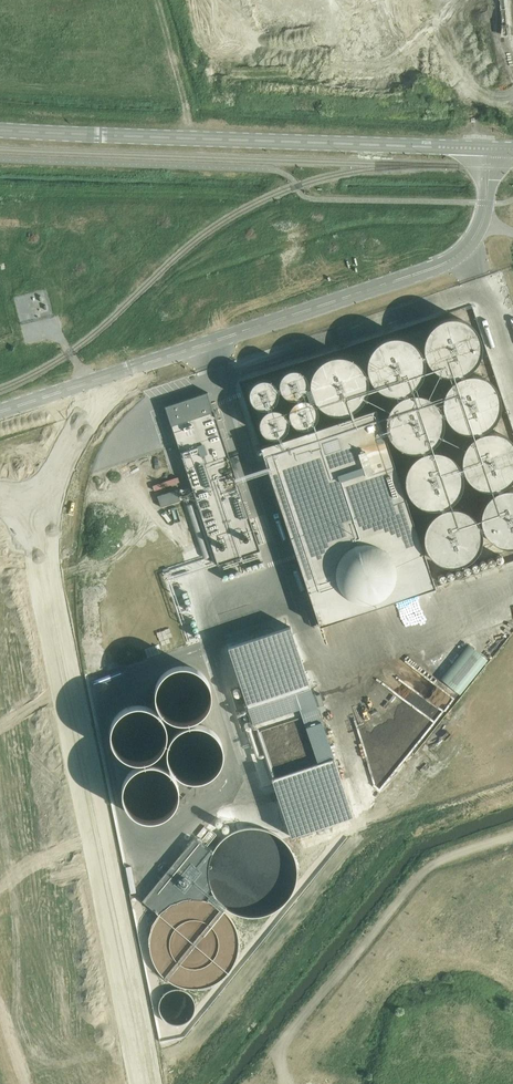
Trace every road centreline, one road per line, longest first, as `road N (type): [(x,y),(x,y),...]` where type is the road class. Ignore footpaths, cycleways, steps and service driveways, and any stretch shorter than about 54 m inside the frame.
road 1 (unclassified): [(72,496),(68,585),(80,707),(153,1083)]
road 2 (unclassified): [(489,149),(0,130)]
road 3 (unclassified): [(174,354),(457,256),(482,223),(489,149)]
road 4 (unclassified): [(174,354),(140,376),(105,419),(72,496)]

